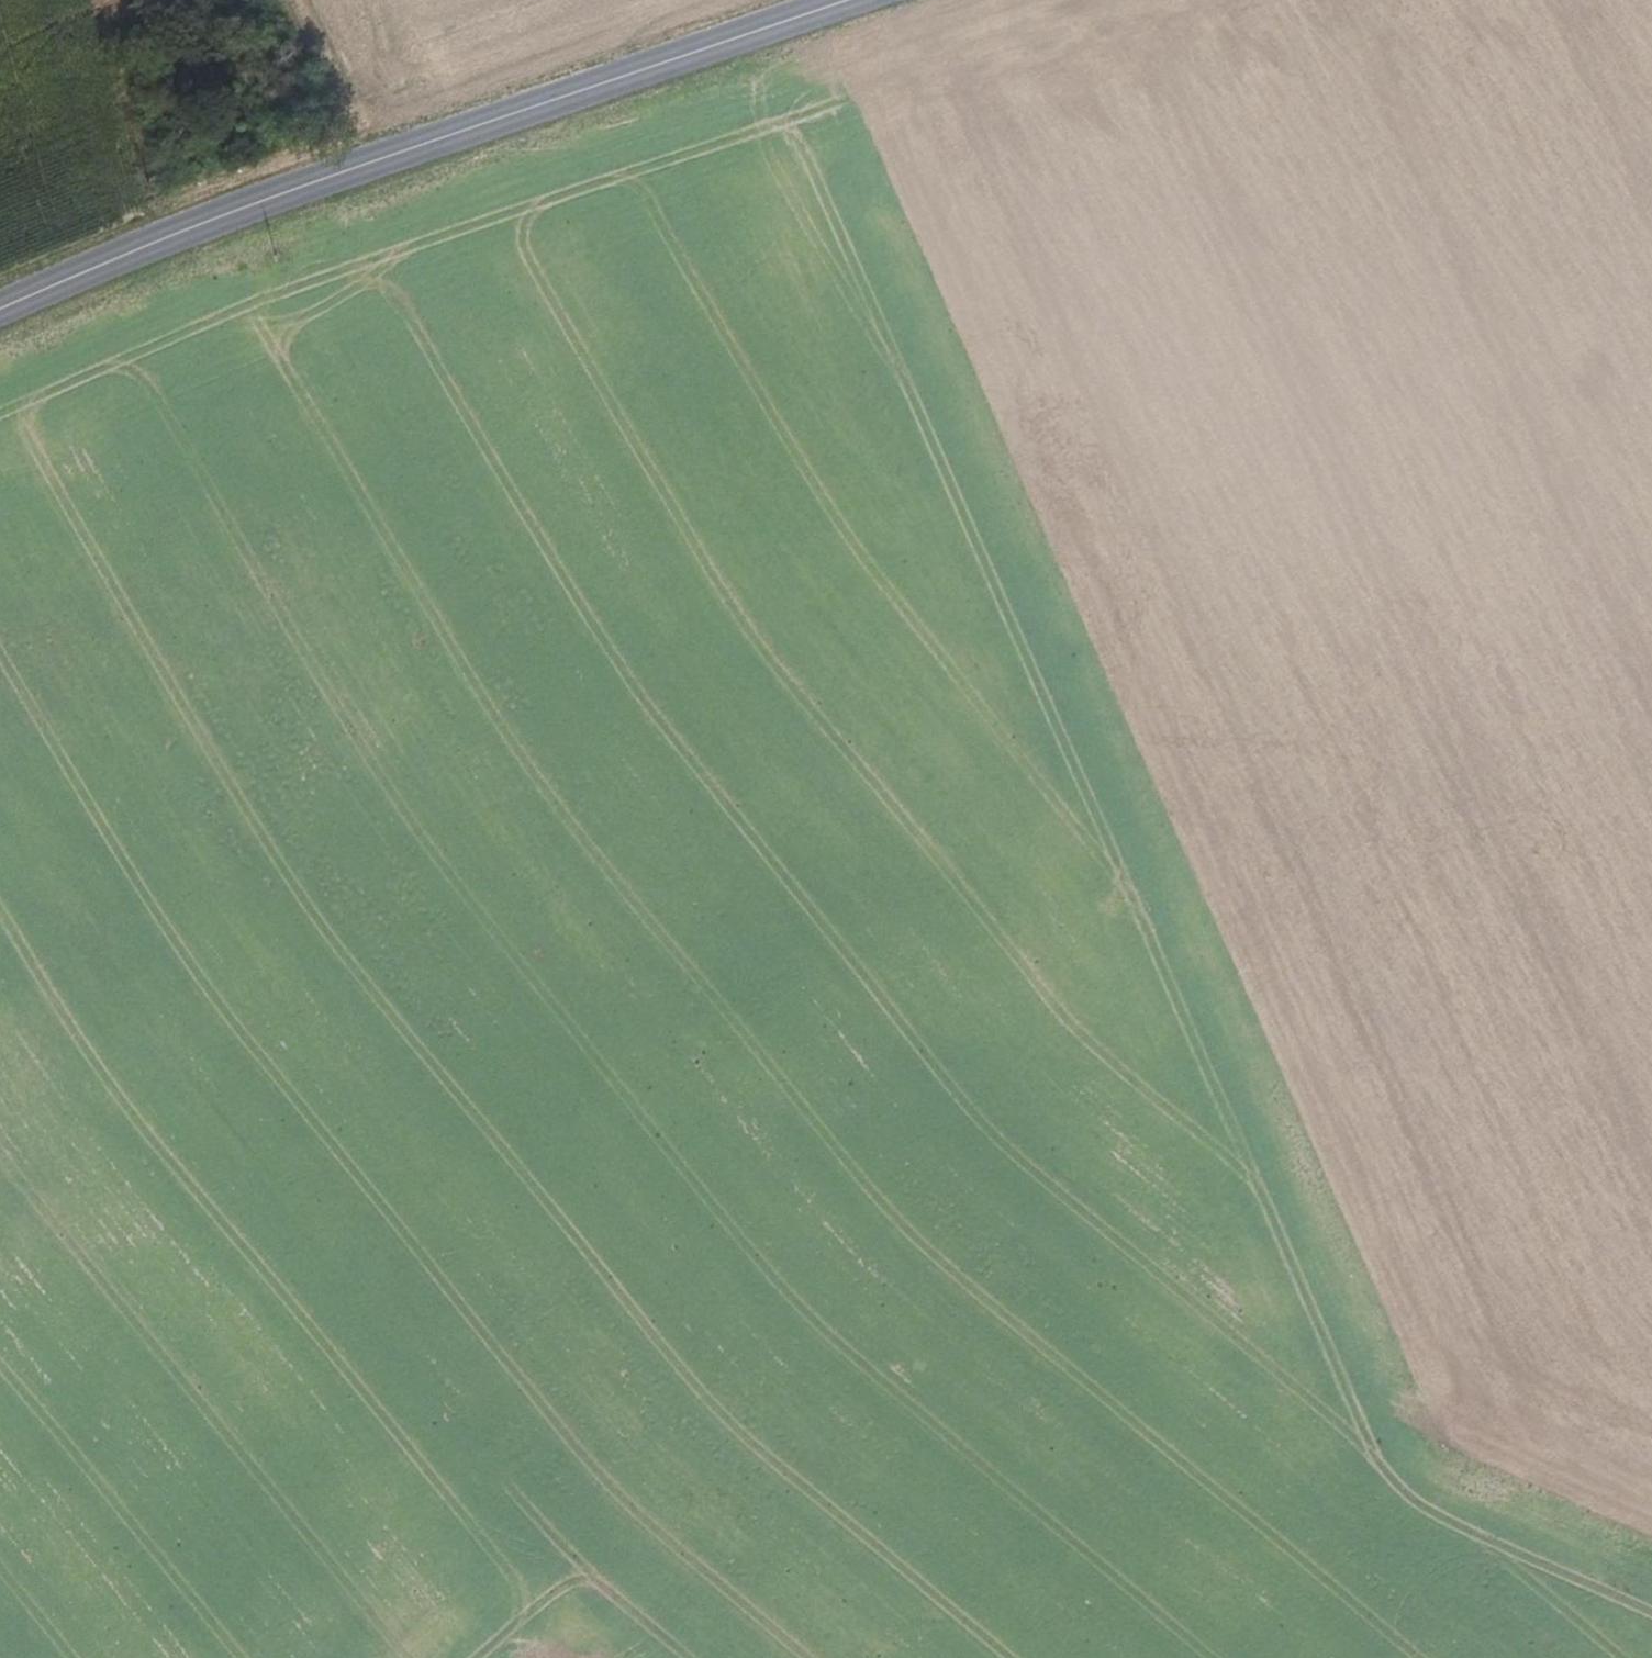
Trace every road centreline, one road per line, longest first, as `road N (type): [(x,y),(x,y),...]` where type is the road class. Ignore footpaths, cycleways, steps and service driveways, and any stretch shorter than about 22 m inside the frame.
road 1 (tertiary): [(0,311),(169,236),(852,0)]

